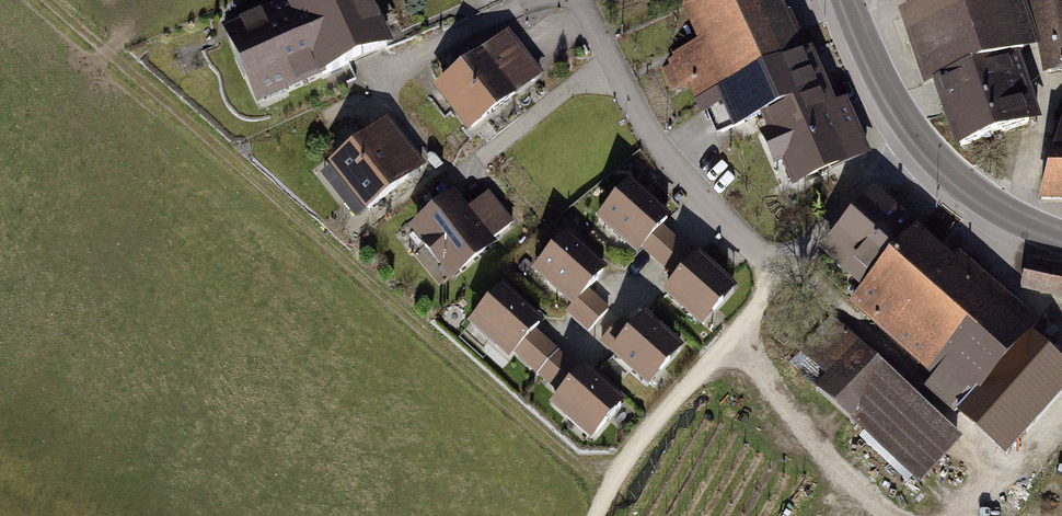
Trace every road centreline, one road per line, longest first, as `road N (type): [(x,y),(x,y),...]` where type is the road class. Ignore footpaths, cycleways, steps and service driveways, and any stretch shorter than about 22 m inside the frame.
road 1 (track): [(607,490),(48,0)]
road 2 (residential): [(579,0),(650,138),(781,275),(914,139)]
road 3 (track): [(595,515),(631,448),(781,275)]
road 4 (residential): [(375,96),(531,0)]
road 5 (tertiary): [(1061,238),(1001,216),(914,139)]
road 6 (tertiary): [(914,139),(851,0)]

